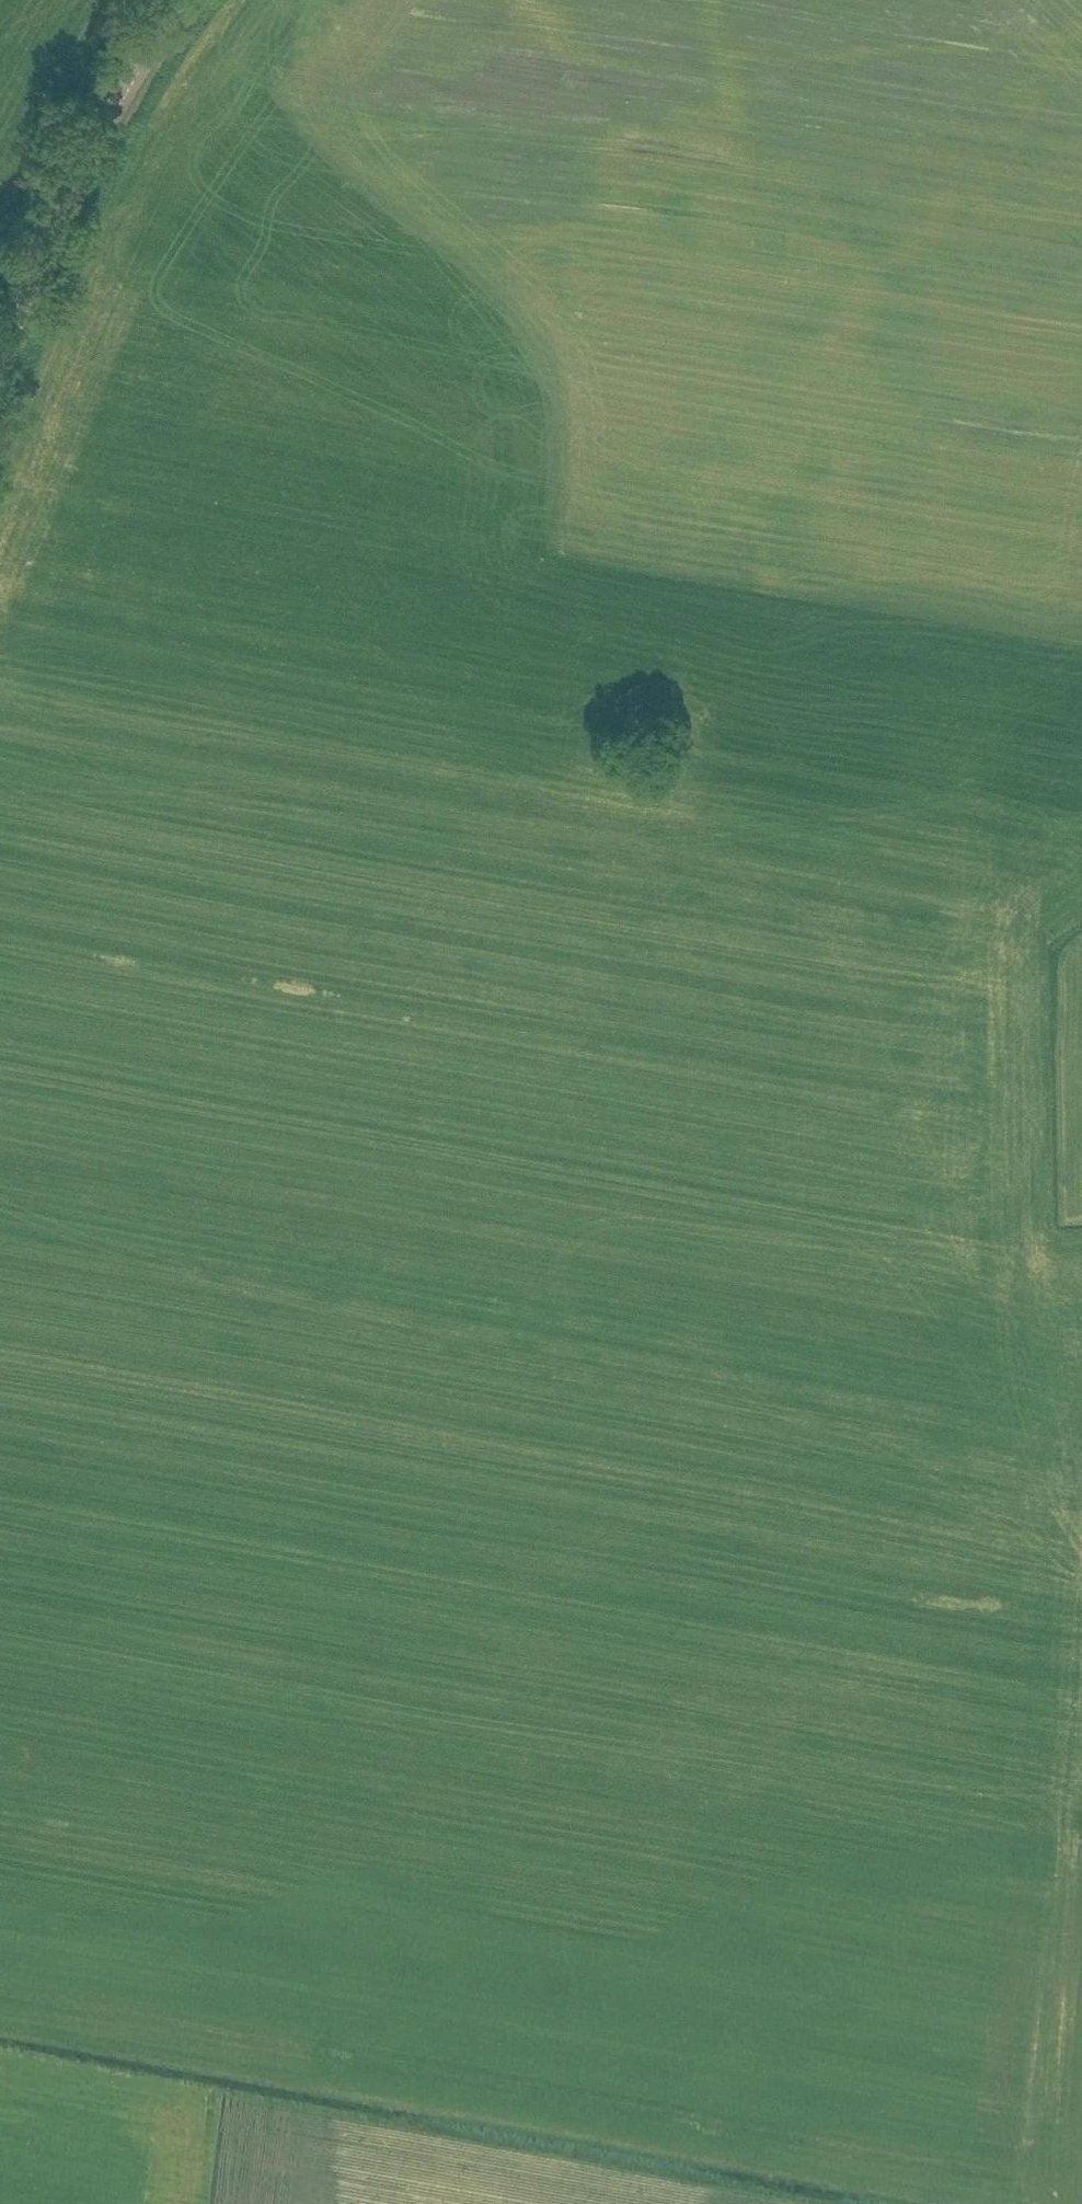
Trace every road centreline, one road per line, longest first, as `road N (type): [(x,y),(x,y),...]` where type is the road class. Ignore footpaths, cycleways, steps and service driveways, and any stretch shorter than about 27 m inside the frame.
road 1 (tertiary): [(0,358),(110,110),(181,0)]

